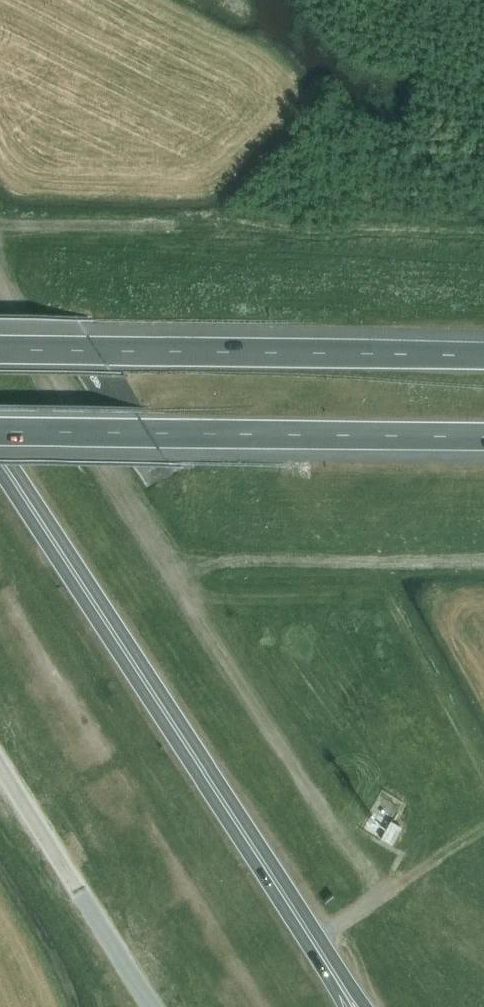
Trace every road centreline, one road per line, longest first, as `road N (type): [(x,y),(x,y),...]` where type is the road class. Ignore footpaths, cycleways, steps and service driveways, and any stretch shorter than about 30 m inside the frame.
road 1 (trunk): [(0,457),(344,990)]
road 2 (motorway): [(0,430),(330,435)]
road 3 (motorway): [(330,353),(0,349)]
road 4 (unclassified): [(153,1006),(0,766)]
road 5 (trunk): [(483,357),(330,353)]
road 6 (trunk): [(330,435),(483,437)]

